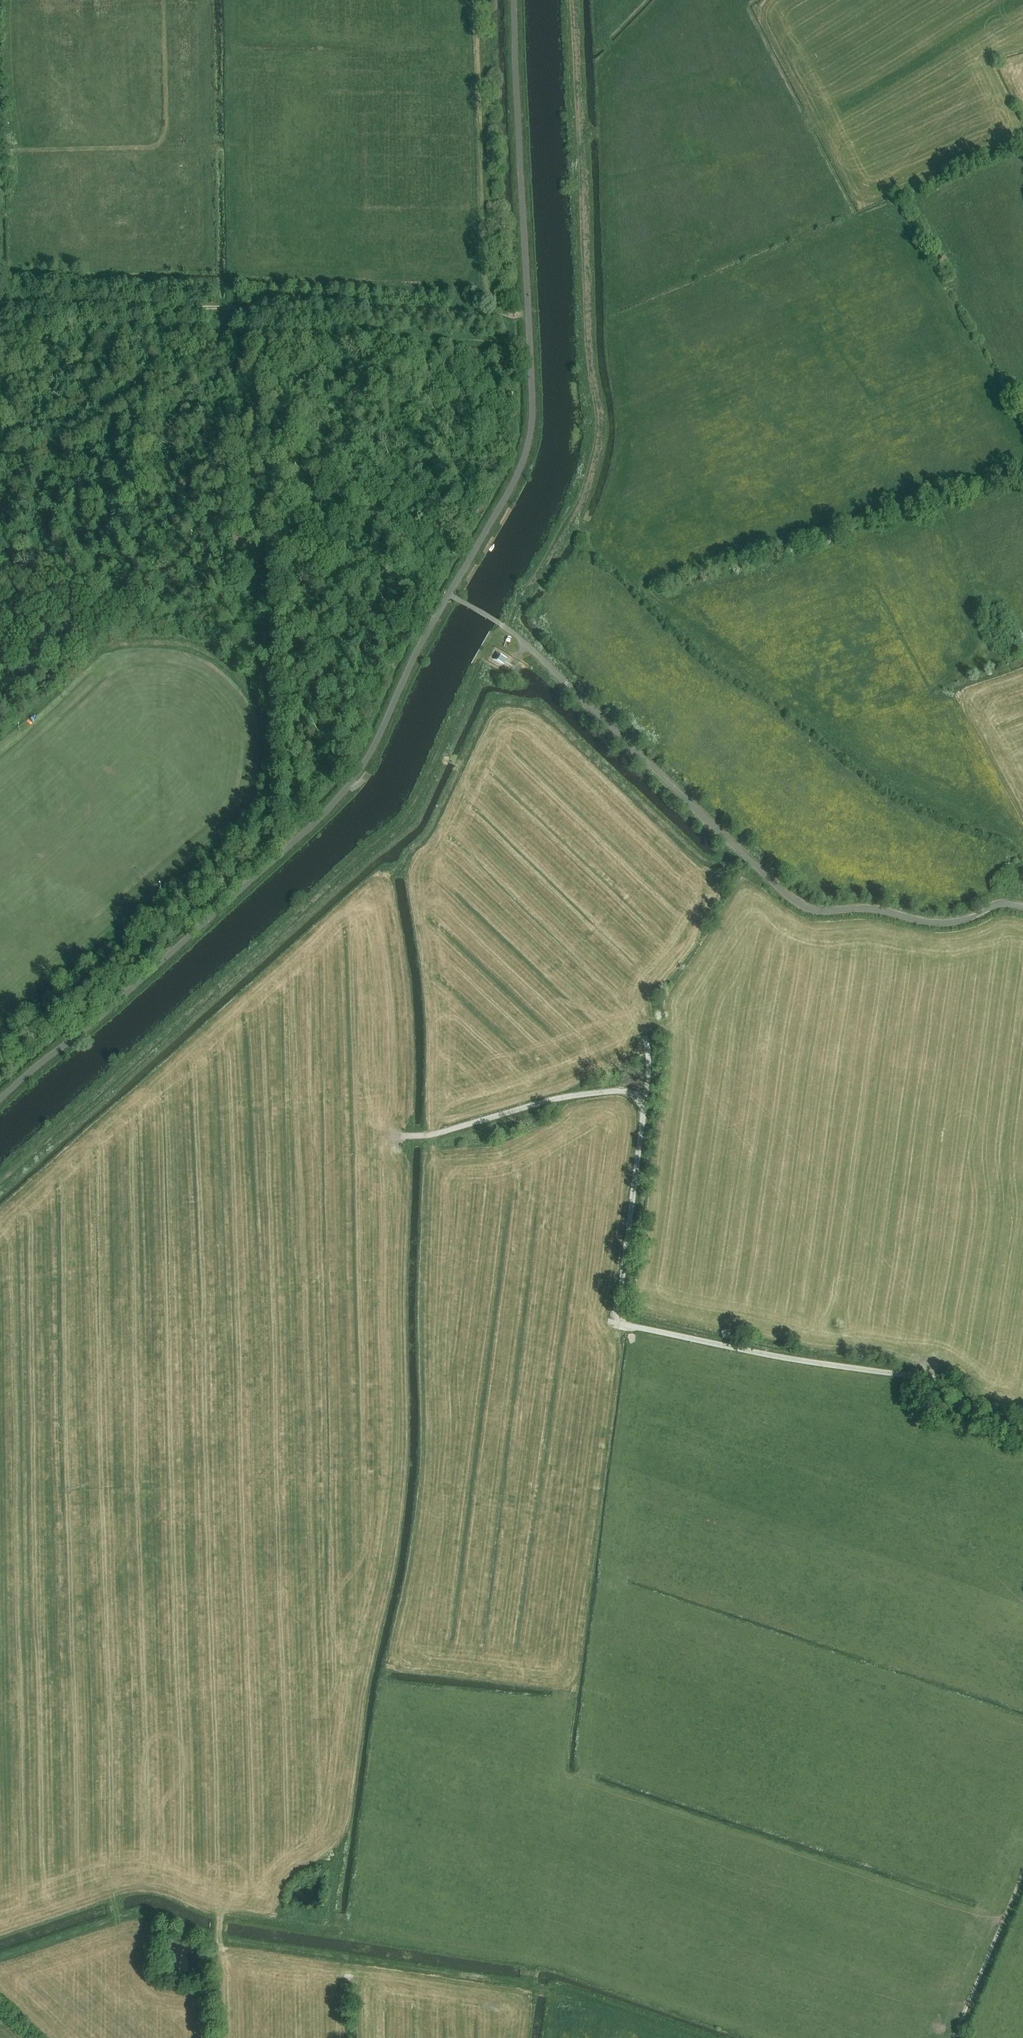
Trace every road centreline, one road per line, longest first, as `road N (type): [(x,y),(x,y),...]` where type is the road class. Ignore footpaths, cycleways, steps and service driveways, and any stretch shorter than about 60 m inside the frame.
road 1 (track): [(404,1135),(430,1136),(561,1097),(624,1092),(643,1113),(619,1323),(807,1362),(929,1376),(976,1419),(1022,1433)]
road 2 (track): [(33,302),(499,314)]

